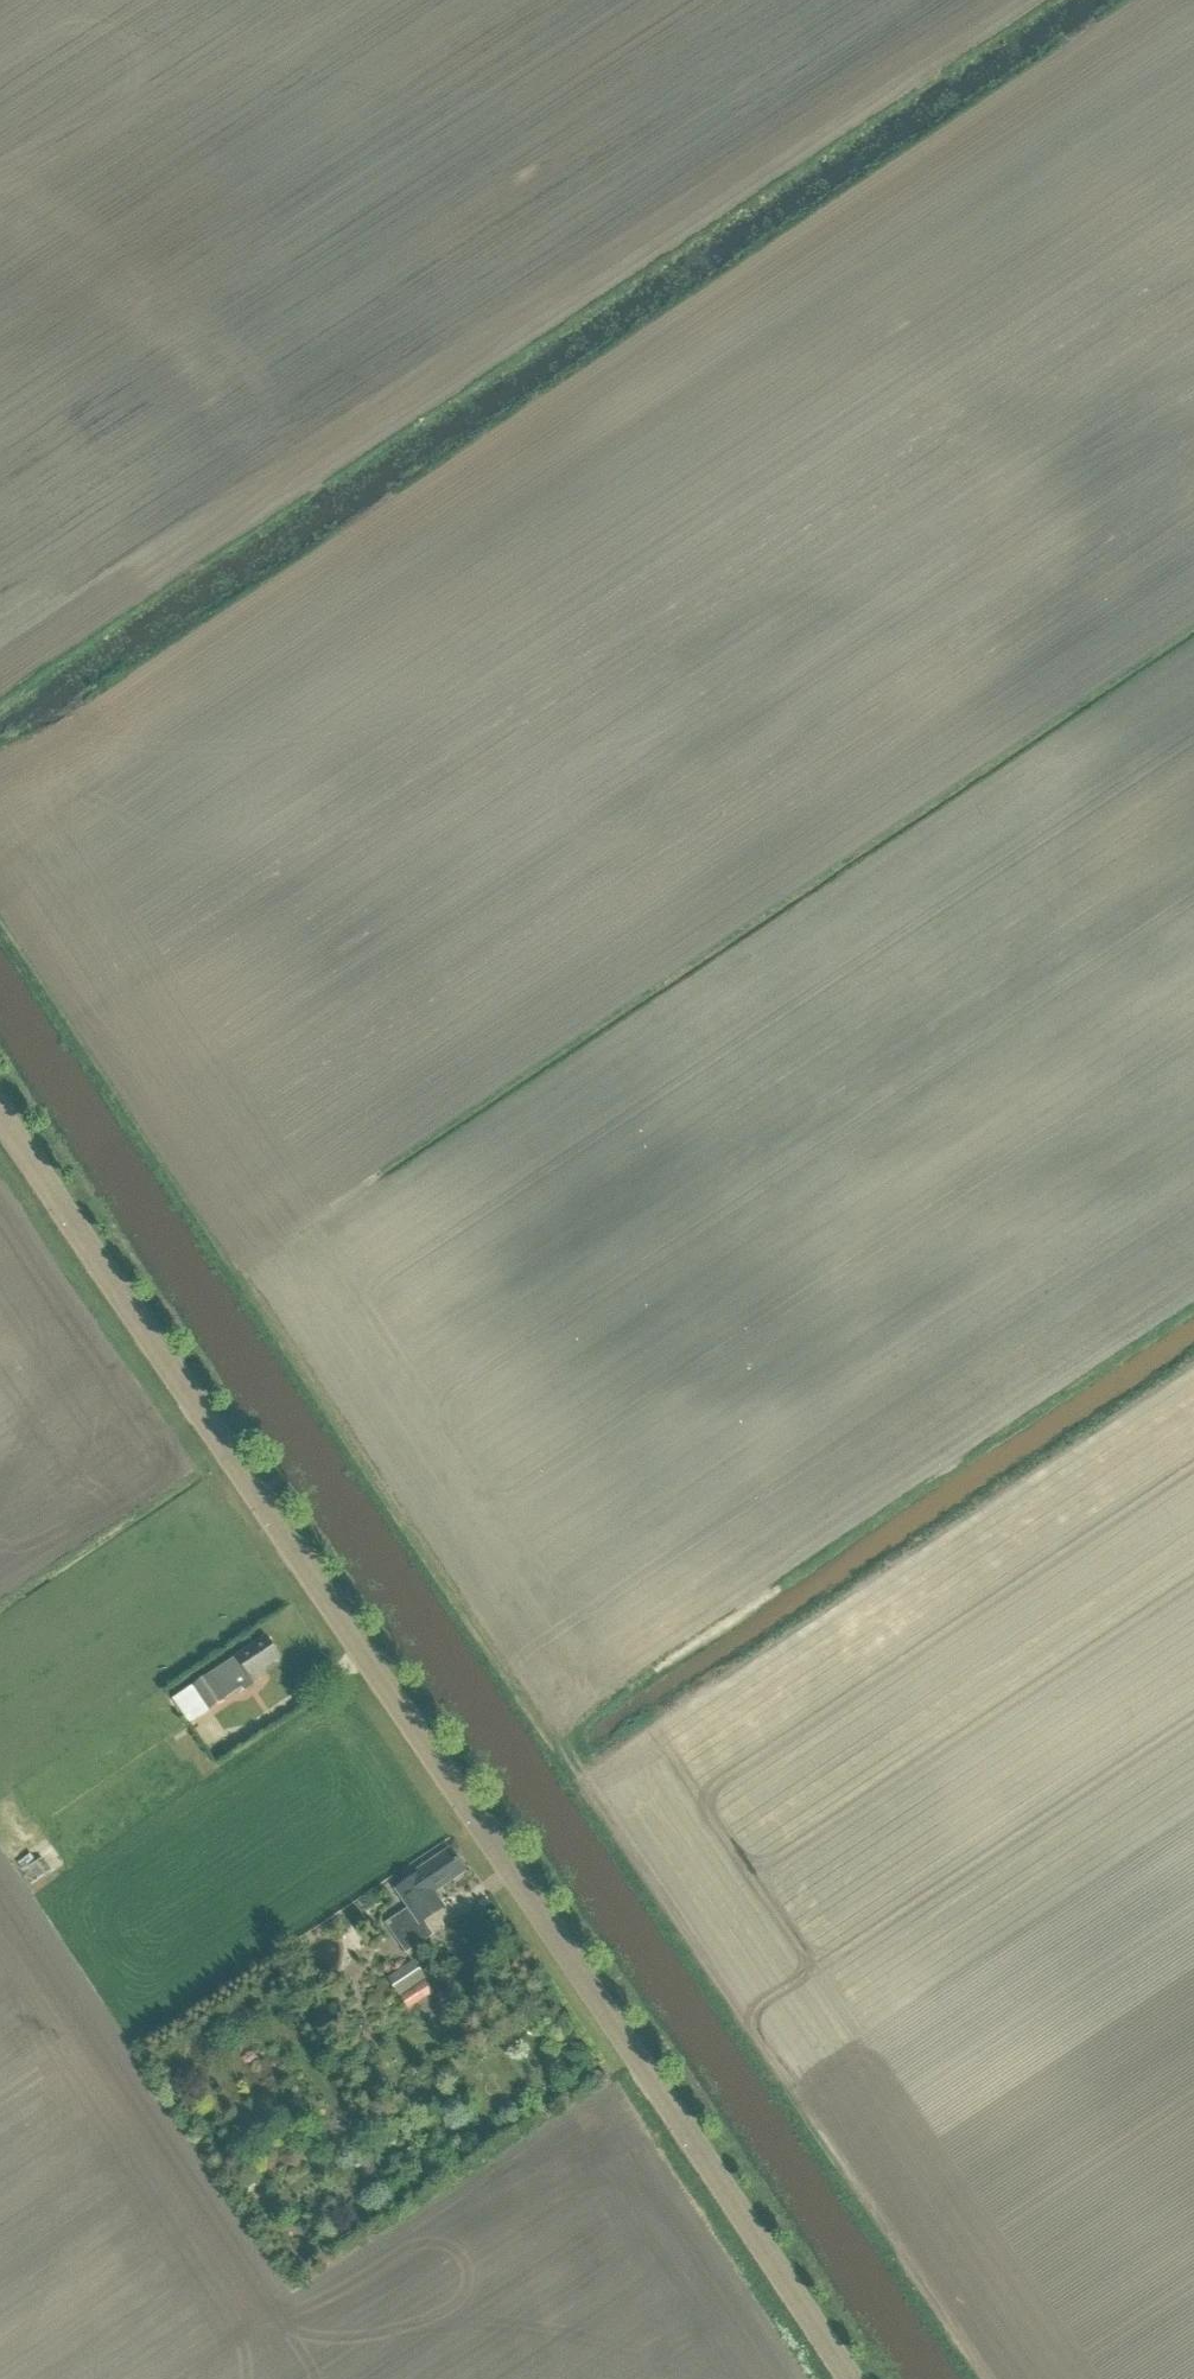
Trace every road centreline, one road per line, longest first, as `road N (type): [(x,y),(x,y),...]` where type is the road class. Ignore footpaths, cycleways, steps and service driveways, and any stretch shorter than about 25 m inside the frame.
road 1 (unclassified): [(847,2378),(0,1118)]

